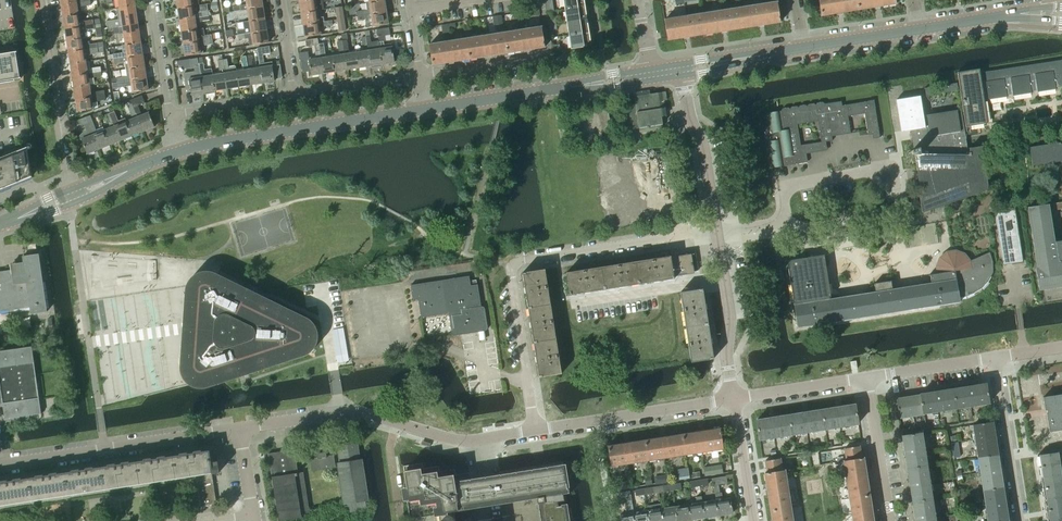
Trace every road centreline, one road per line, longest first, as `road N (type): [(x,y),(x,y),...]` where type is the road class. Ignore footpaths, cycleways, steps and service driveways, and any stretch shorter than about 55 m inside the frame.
road 1 (residential): [(719,233),(511,267),(536,431)]
road 2 (residential): [(240,429),(357,412),(471,442),(536,431)]
road 3 (secondary): [(178,152),(422,112)]
road 4 (residential): [(719,233),(779,222),(786,188),(880,169),(893,173),(900,211)]
road 5 (residential): [(0,467),(240,429)]
road 6 (secondary): [(422,112),(653,72)]
road 7 (residential): [(536,431),(734,399)]
road 8 (residential): [(42,0),(68,197)]
road 9 (residential): [(719,233),(707,145),(689,110),(683,67)]
road 10 (residential): [(997,358),(1023,520)]
road 11 (residential): [(575,304),(729,281)]
road 12 (residential): [(891,520),(867,378)]
road 13 (residential): [(734,399),(867,378)]
road 14 (residential): [(551,56),(419,77)]
road 15 (residential): [(867,378),(997,358)]
road 16 (residential): [(296,94),(170,115)]
road 17 (residential): [(419,77),(296,94)]
road 18 (residential): [(753,520),(734,399)]
road 19 (secondary): [(683,67),(804,49)]

